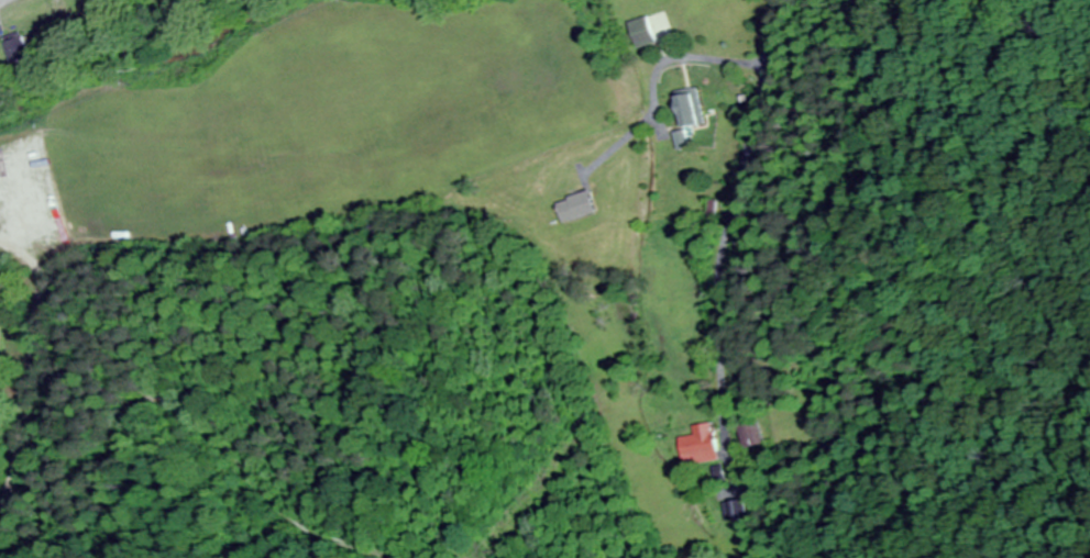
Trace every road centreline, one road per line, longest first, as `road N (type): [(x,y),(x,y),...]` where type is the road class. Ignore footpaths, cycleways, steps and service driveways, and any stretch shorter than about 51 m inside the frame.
road 1 (residential): [(777,0),(722,255),(722,398)]

